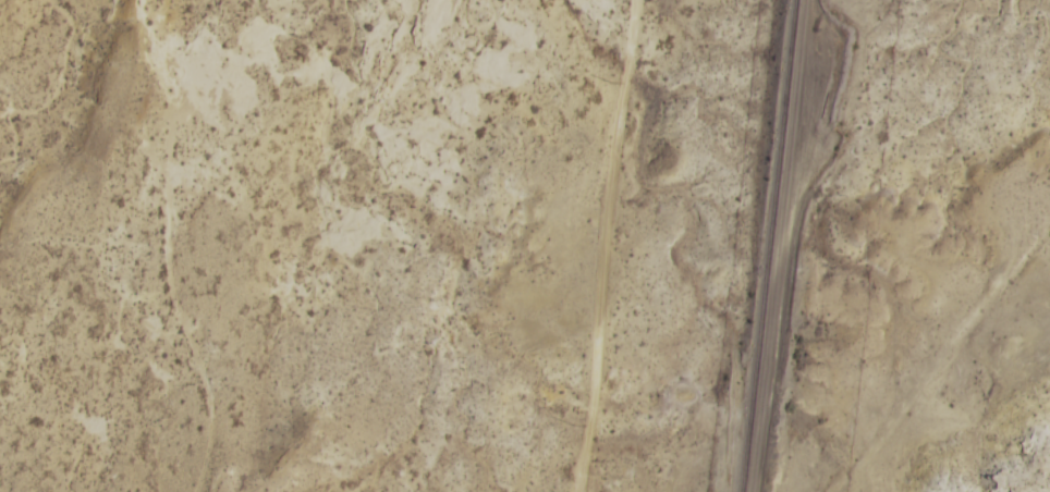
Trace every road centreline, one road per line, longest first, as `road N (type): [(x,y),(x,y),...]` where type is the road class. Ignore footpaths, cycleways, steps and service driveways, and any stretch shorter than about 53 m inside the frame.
road 1 (track): [(653,0),(599,491)]

